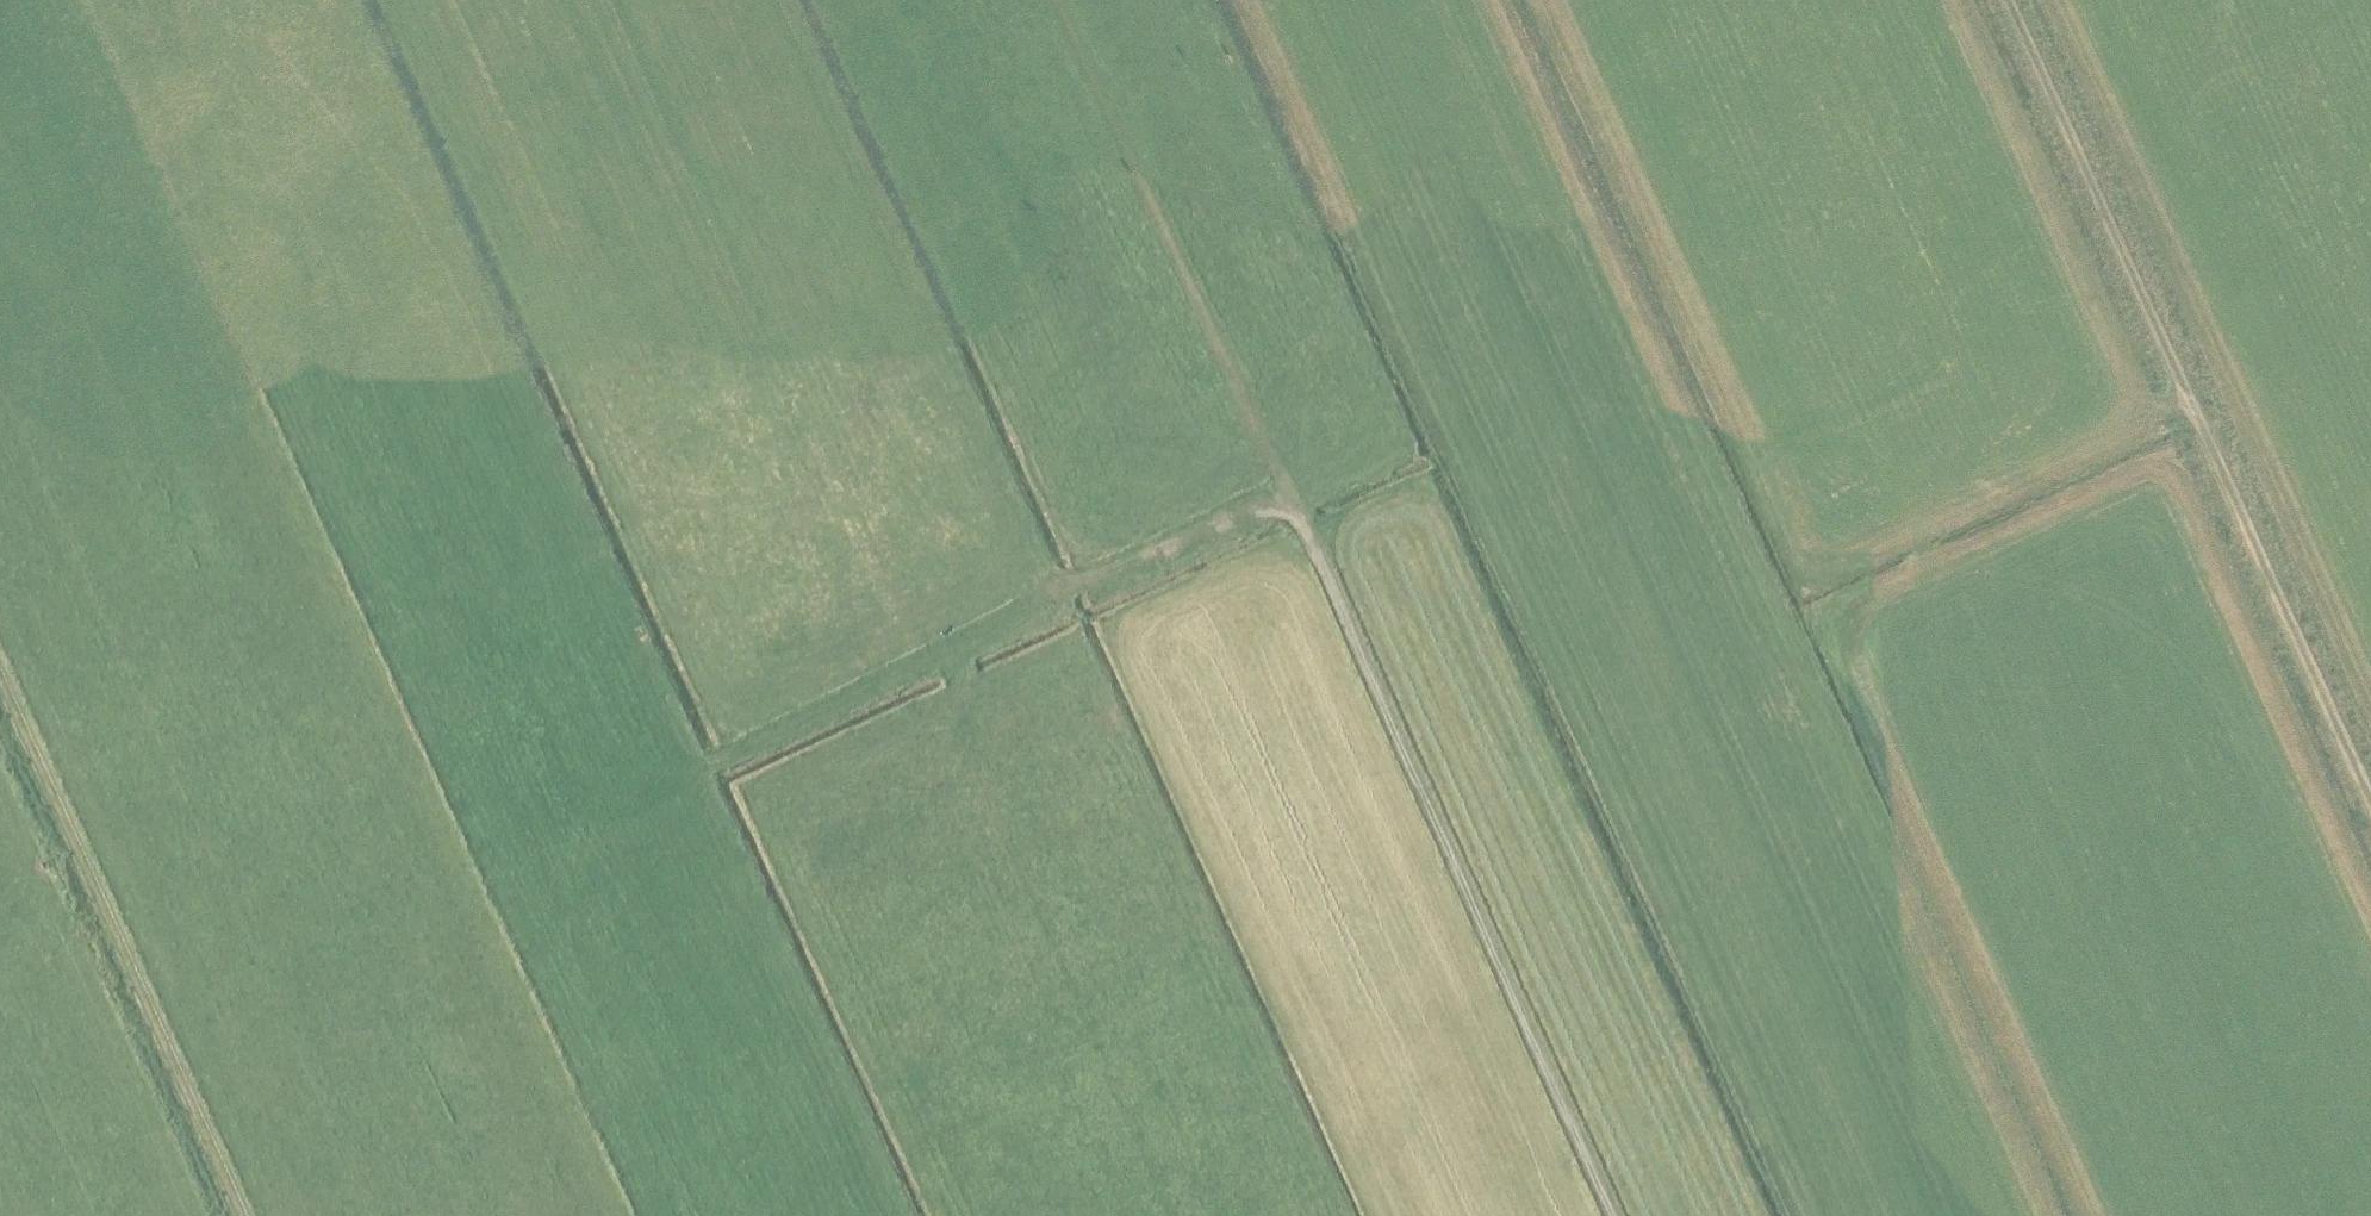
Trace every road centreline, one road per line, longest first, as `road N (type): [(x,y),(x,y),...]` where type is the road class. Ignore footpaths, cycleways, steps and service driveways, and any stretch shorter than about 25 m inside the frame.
road 1 (track): [(2010,0),(2370,792)]
road 2 (track): [(236,1215),(0,687)]

